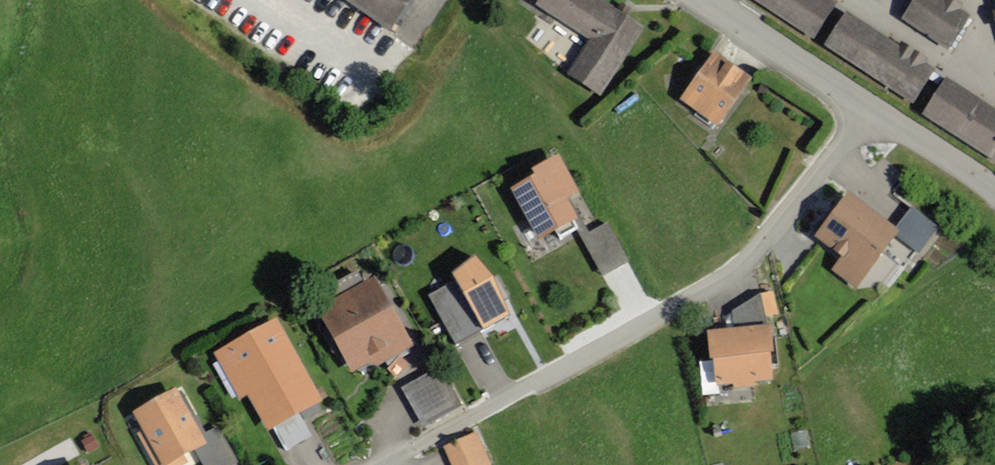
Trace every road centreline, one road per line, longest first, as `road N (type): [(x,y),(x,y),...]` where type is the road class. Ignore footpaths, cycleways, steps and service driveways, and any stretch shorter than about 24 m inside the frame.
road 1 (residential): [(869,110),(761,252),(719,287),(390,464)]
road 2 (unclassified): [(869,110),(710,0)]
road 3 (unclassified): [(994,201),(869,110)]

